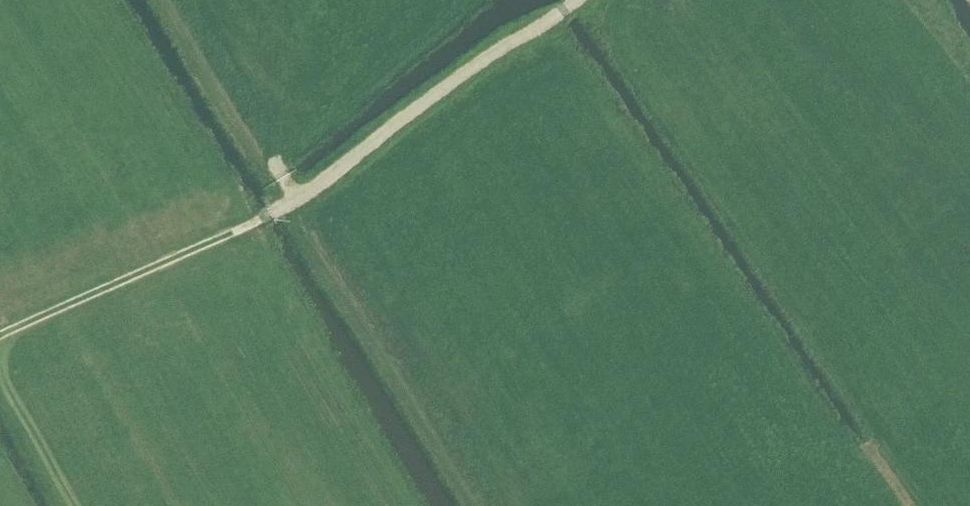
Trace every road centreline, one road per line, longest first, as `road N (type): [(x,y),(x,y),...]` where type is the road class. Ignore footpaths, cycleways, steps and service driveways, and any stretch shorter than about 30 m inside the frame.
road 1 (track): [(0,336),(279,210),(581,0)]

